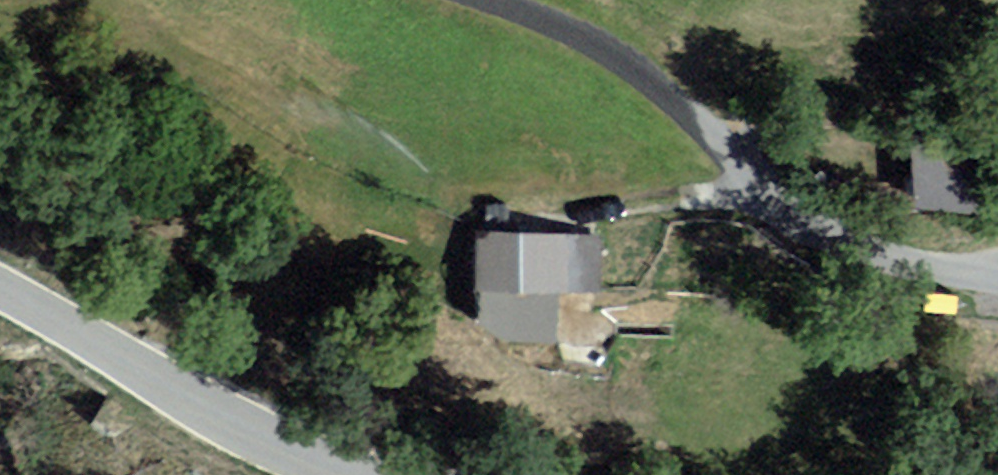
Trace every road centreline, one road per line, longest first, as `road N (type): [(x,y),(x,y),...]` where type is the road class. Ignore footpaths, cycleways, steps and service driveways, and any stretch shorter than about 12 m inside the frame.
road 1 (residential): [(997,277),(873,255),(761,187),(608,54),(476,0)]
road 2 (unclassified): [(335,474),(169,392),(0,293)]
road 3 (track): [(873,255),(997,249)]

